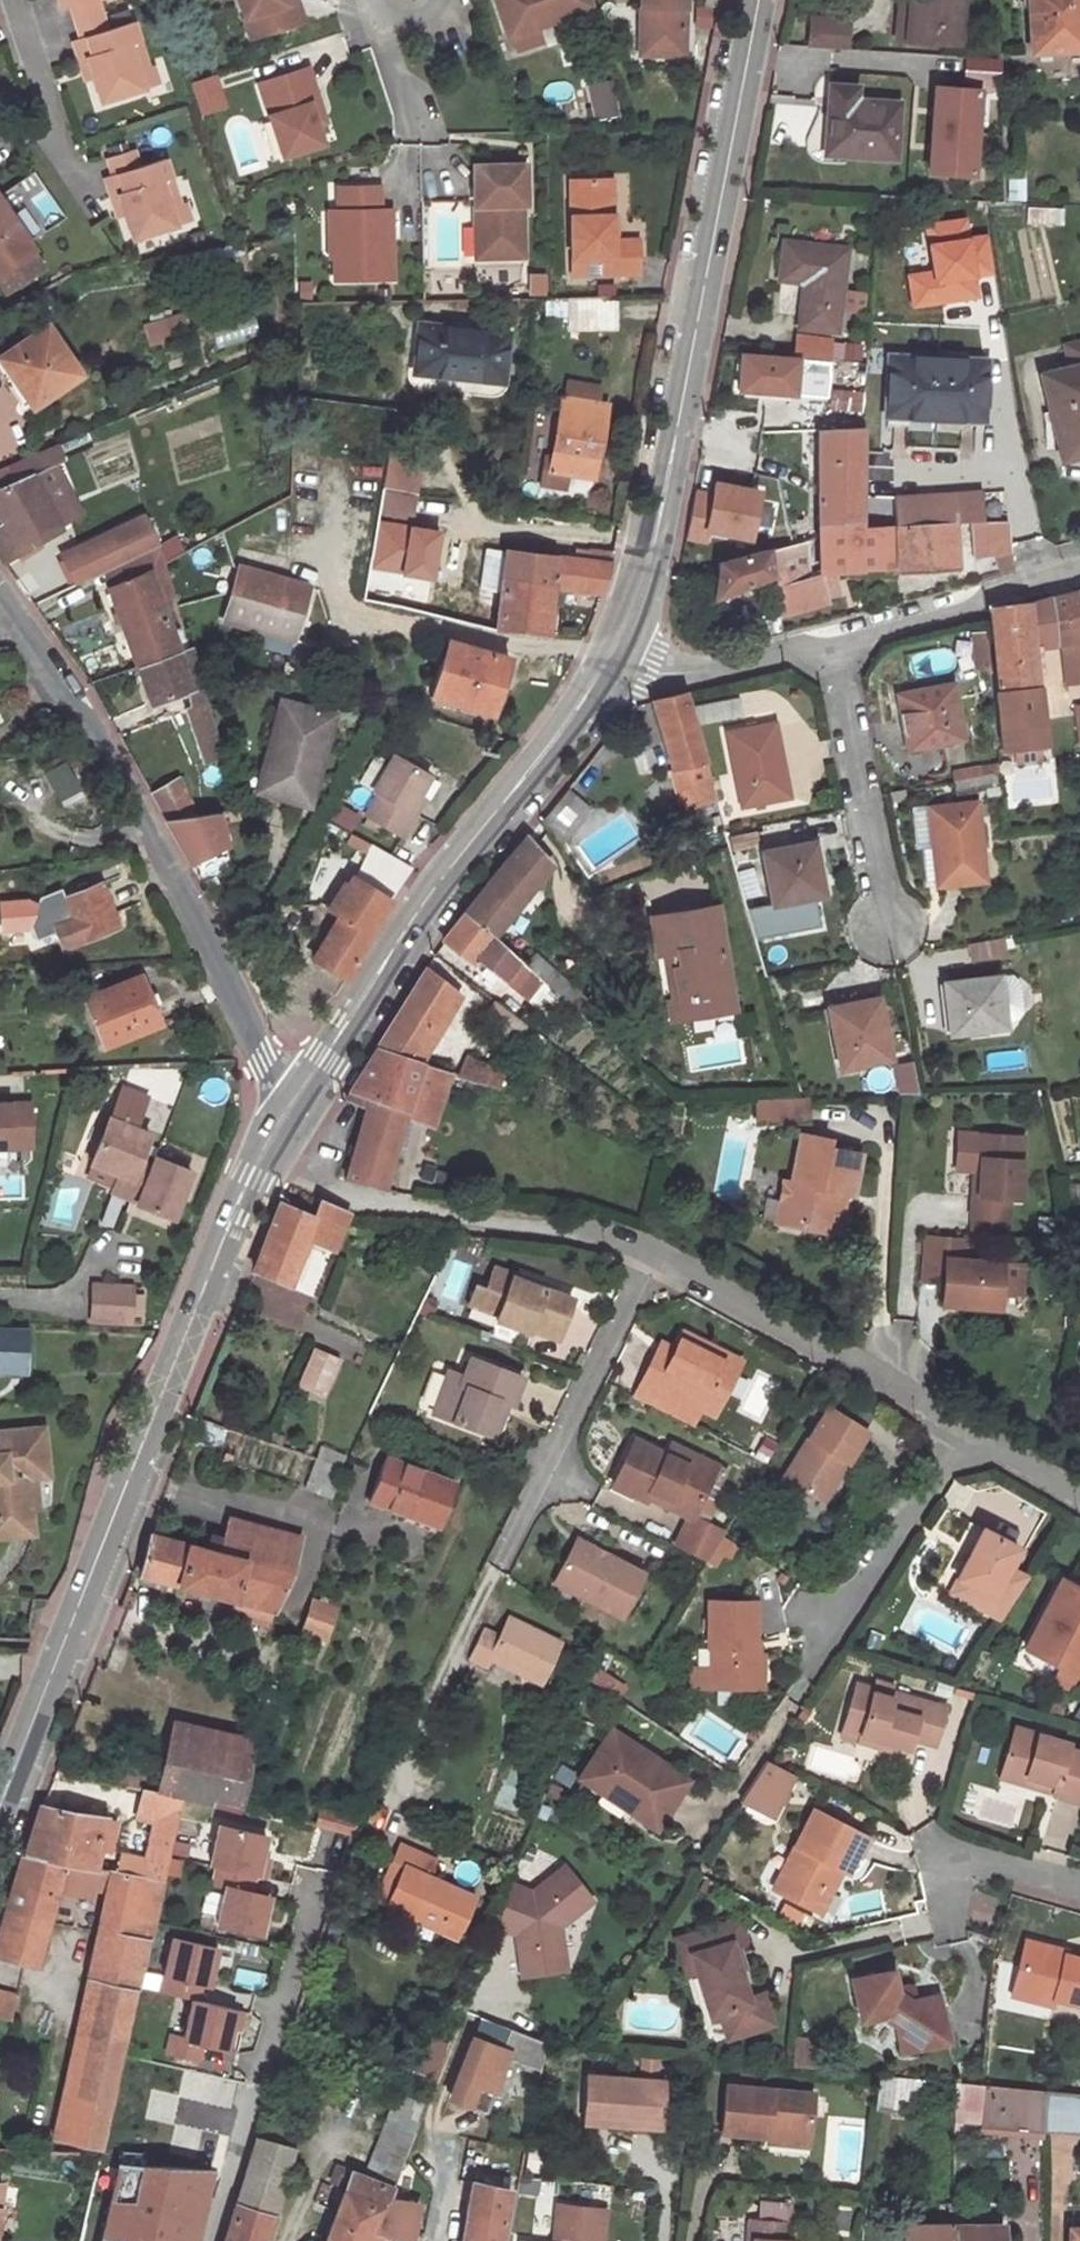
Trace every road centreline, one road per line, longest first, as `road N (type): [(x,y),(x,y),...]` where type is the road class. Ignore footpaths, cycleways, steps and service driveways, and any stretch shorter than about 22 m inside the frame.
road 1 (secondary): [(0,1807),(262,1153)]
road 2 (secondary): [(613,654),(645,586),(759,0)]
road 3 (residential): [(0,600),(119,764),(262,1058),(294,1099)]
road 4 (secondary): [(294,1099),(415,913),(613,654)]
road 5 (residential): [(262,1153),(338,1193),(597,1233),(650,1252)]
road 6 (residential): [(650,1252),(499,1571)]
road 7 (residential): [(650,1252),(957,1426)]
road 8 (residential): [(886,933),(830,632)]
road 9 (residential): [(957,1426),(812,1670)]
road 10 (residential): [(830,632),(1079,564)]
road 11 (residential): [(613,654),(655,669),(706,669),(830,632)]
road 12 (residential): [(69,162),(15,0)]
road 13 (residential): [(1079,1887),(984,1860),(939,1874)]
road 14 (residential): [(957,1426),(1079,1500)]
road 15 (residential): [(417,128),(383,27),(399,0)]

